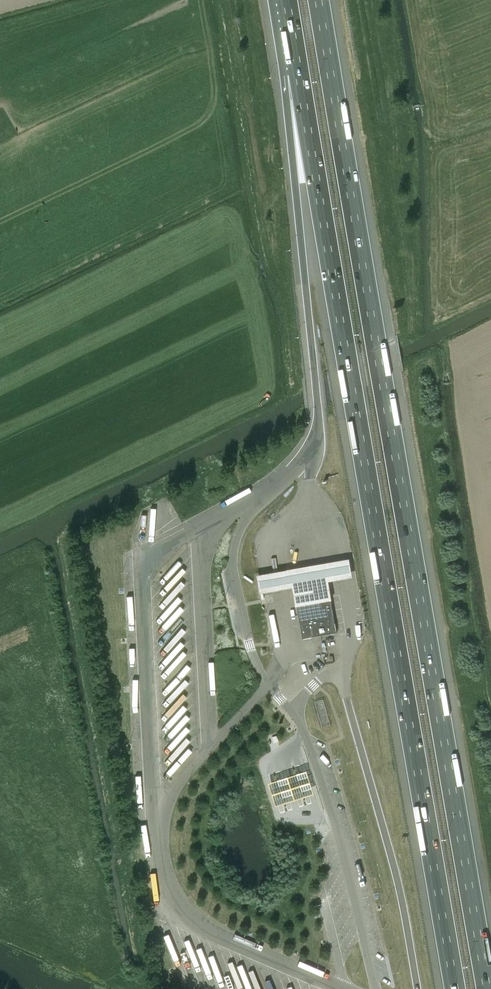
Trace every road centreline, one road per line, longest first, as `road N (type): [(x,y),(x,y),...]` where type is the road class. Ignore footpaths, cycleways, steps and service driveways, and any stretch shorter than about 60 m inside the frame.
road 1 (motorway): [(488,988),(319,0)]
road 2 (motorway): [(299,77),(455,988)]
road 3 (motorway): [(299,77),(293,160),(312,347)]

